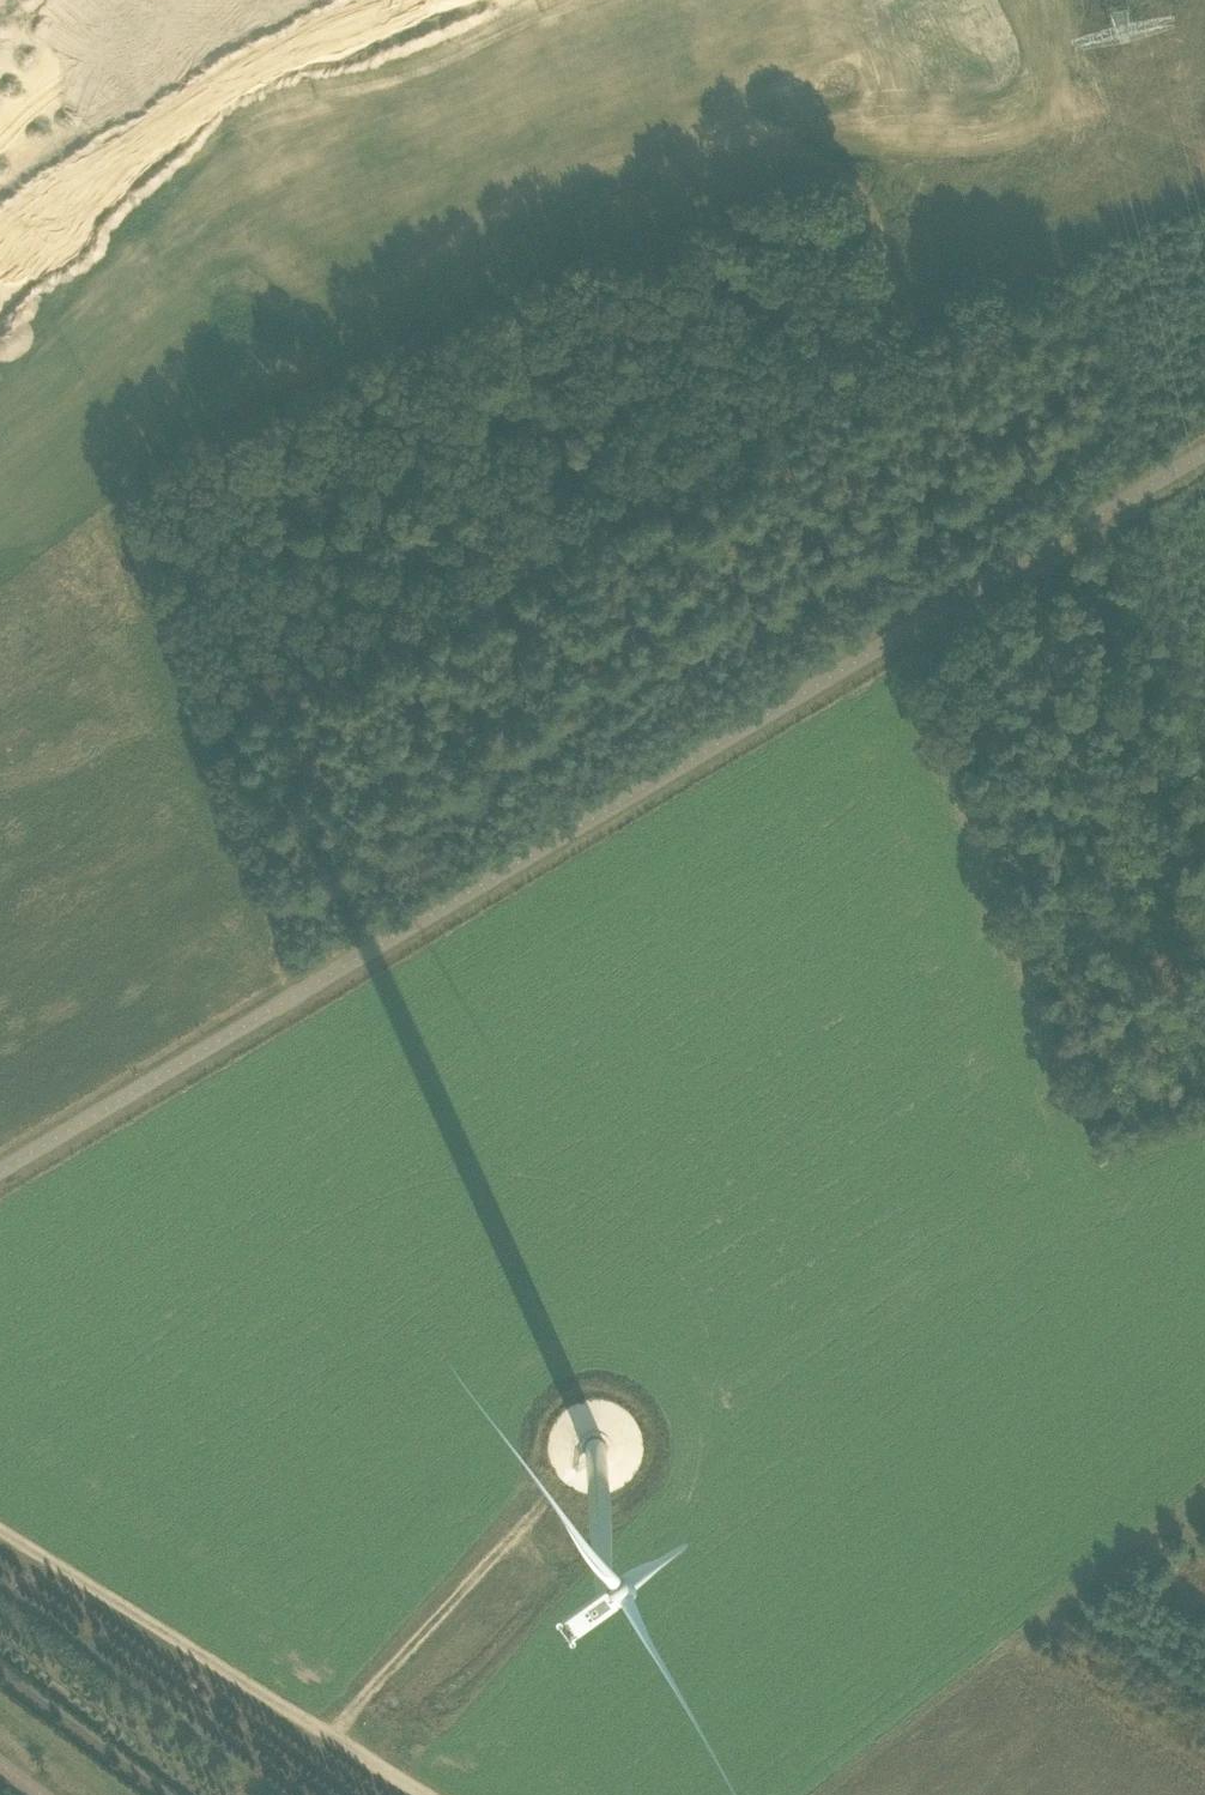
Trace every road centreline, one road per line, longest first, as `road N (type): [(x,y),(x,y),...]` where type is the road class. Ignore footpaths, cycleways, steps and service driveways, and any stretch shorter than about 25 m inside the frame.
road 1 (track): [(1100,1155),(899,635)]
road 2 (track): [(0,1522),(432,1794)]
road 3 (track): [(821,1794),(1204,1490)]

